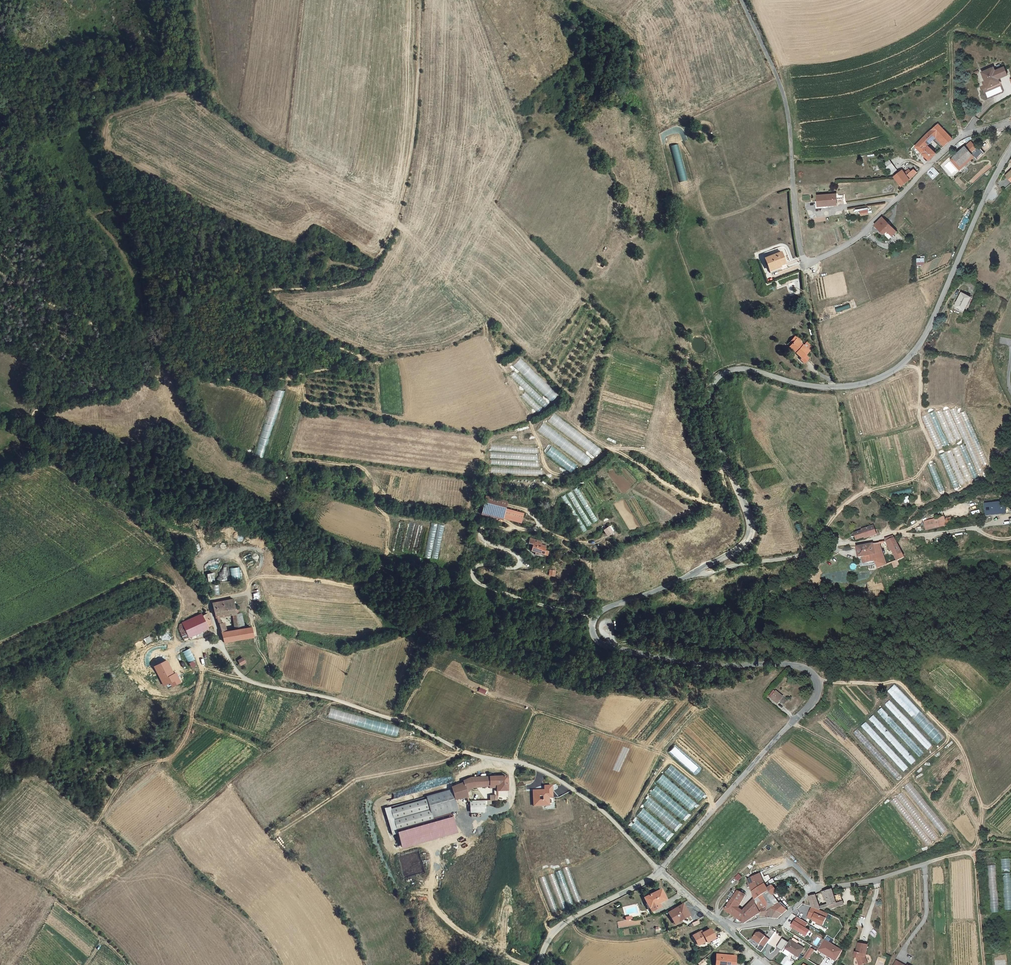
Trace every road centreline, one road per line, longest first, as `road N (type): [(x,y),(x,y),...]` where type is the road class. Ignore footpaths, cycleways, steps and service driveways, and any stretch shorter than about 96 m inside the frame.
road 1 (tertiary): [(1010,148),(983,198),(930,334),(900,369),(856,388),(756,372),(735,371),(716,383),(713,406),(724,455),(753,521),(751,539),(720,562)]
road 2 (track): [(281,690),(257,647),(248,585),(257,577),(357,587),(386,566),(389,518),(358,465),(266,463),(243,454),(214,431),(174,358)]
road 3 (unclassified): [(662,872),(609,817),(537,769),(466,753),(332,700),(252,683),(230,661),(216,626)]
road 4 (tertiary): [(593,623),(598,643),(614,649),(688,664),(787,664),(819,684),(803,716),(662,872)]
road 5 (unclassified): [(593,623),(477,582),(481,563),(523,563),(482,529),(538,527),(515,508)]
road 6 (track): [(0,648),(149,576),(175,591),(179,643),(219,637)]
road 7 (unclassified): [(742,0),(786,104),(805,265)]
road 8 (residential): [(805,265),(859,237),(958,140),(1010,124)]
road 9 (track): [(892,532),(869,488),(916,477),(934,453),(921,420),(921,374),(900,369)]
road 10 (track): [(397,224),(414,136),(421,0)]
road 11 (residential): [(728,930),(782,921),(829,889),(938,862)]
road 12 (track): [(814,553),(836,509),(869,488),(850,412),(835,387)]
road 13 (residential): [(892,532),(831,551),(720,562)]
road 14 (tertiary): [(662,872),(571,920),(548,943),(541,964)]
road 15 (tertiary): [(720,562),(609,608),(593,623)]
road 16 (track): [(892,532),(976,529),(1010,537)]

